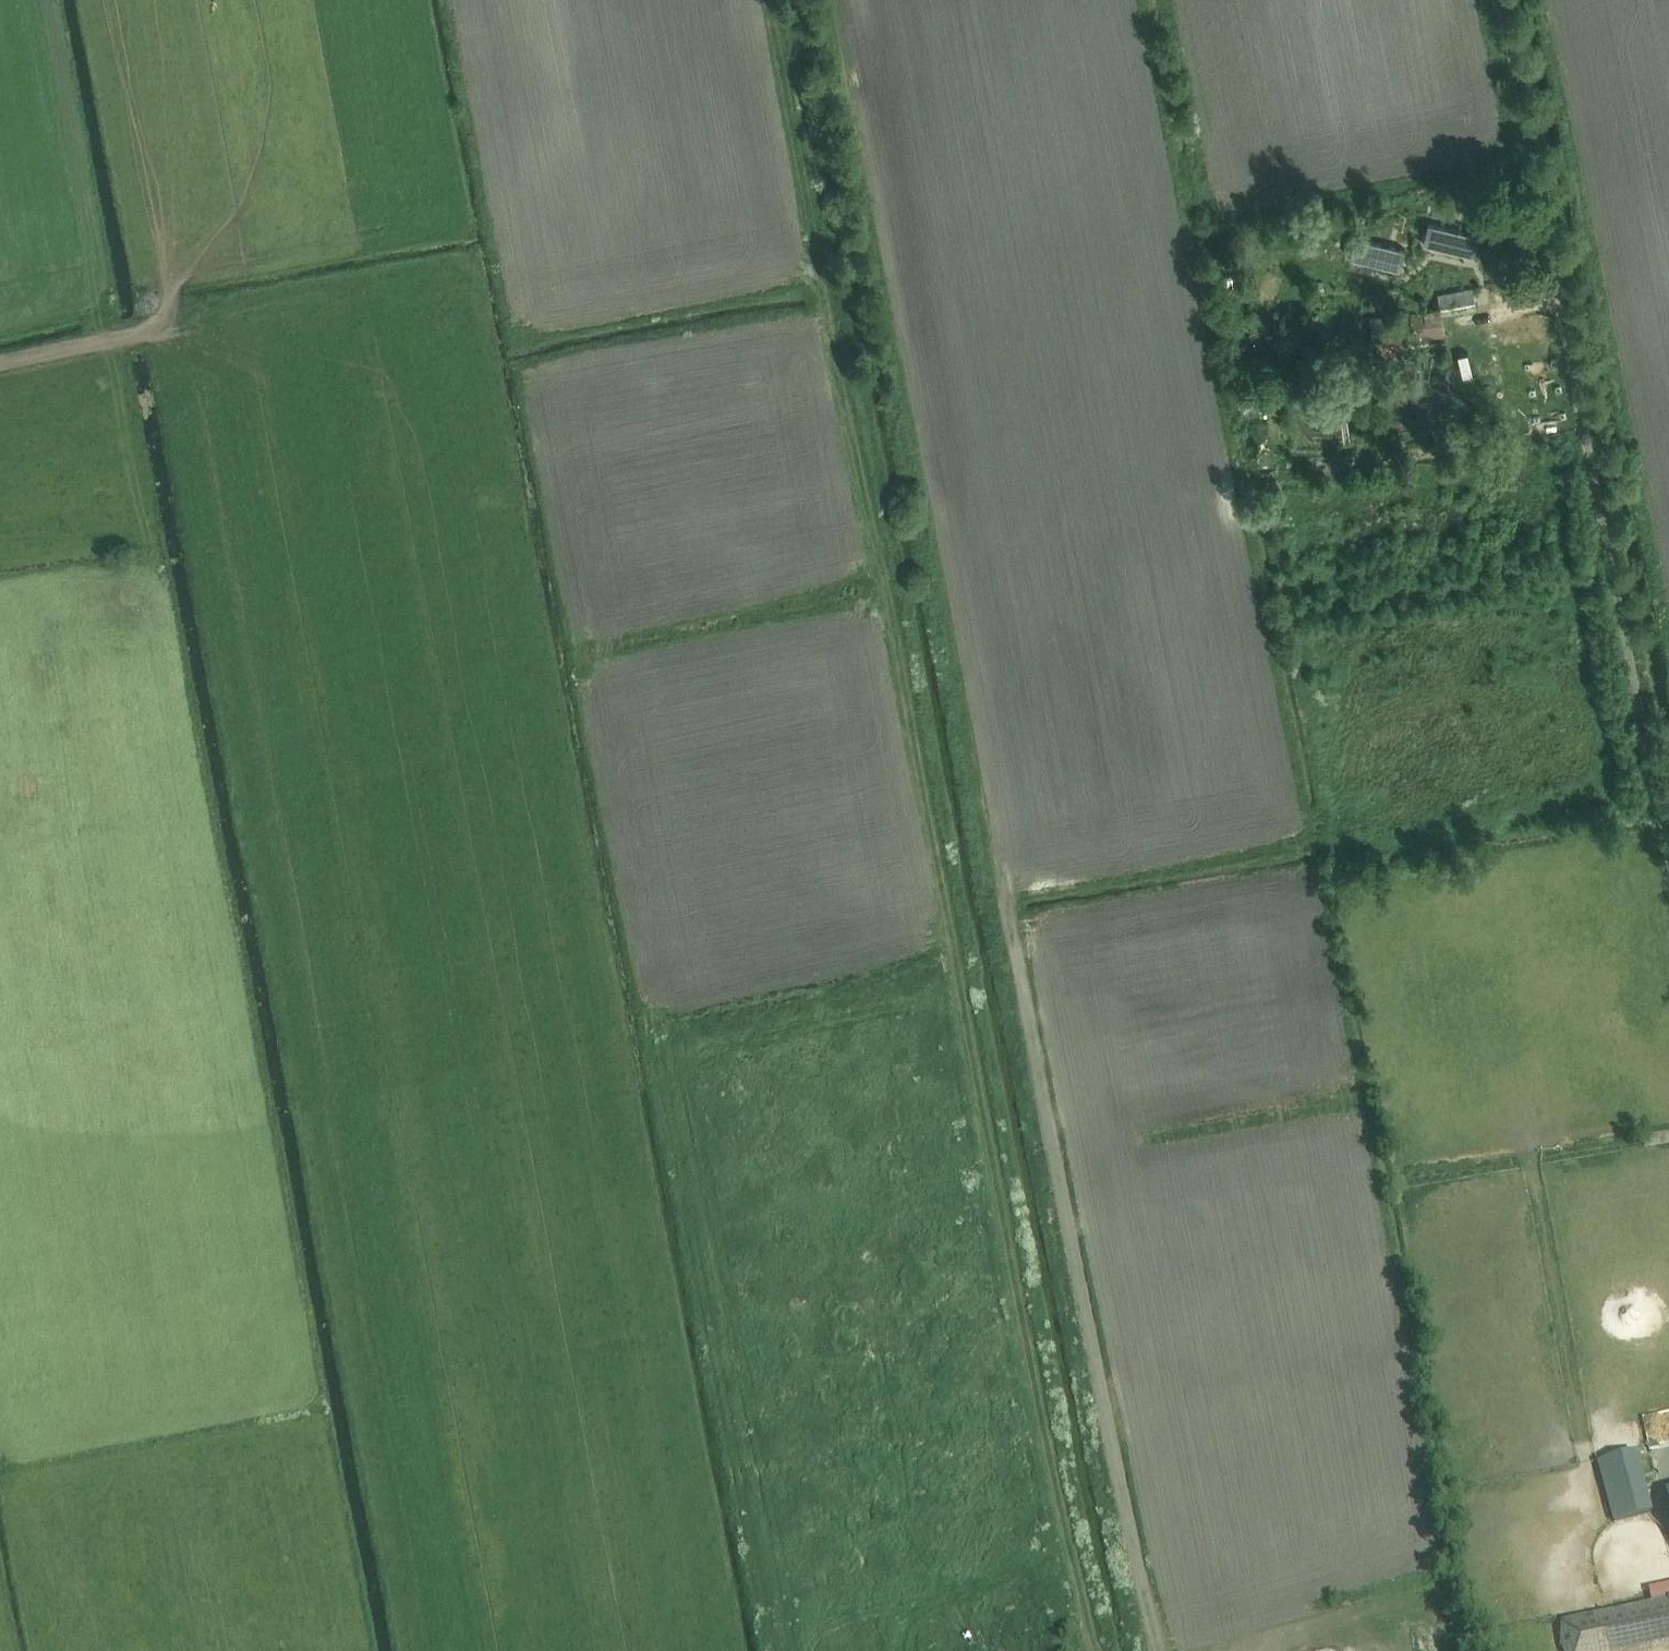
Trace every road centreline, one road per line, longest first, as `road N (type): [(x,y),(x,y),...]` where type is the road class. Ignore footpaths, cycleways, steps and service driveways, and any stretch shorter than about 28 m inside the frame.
road 1 (unclassified): [(1668,822),(1532,162)]
road 2 (track): [(1500,0),(1532,162)]

